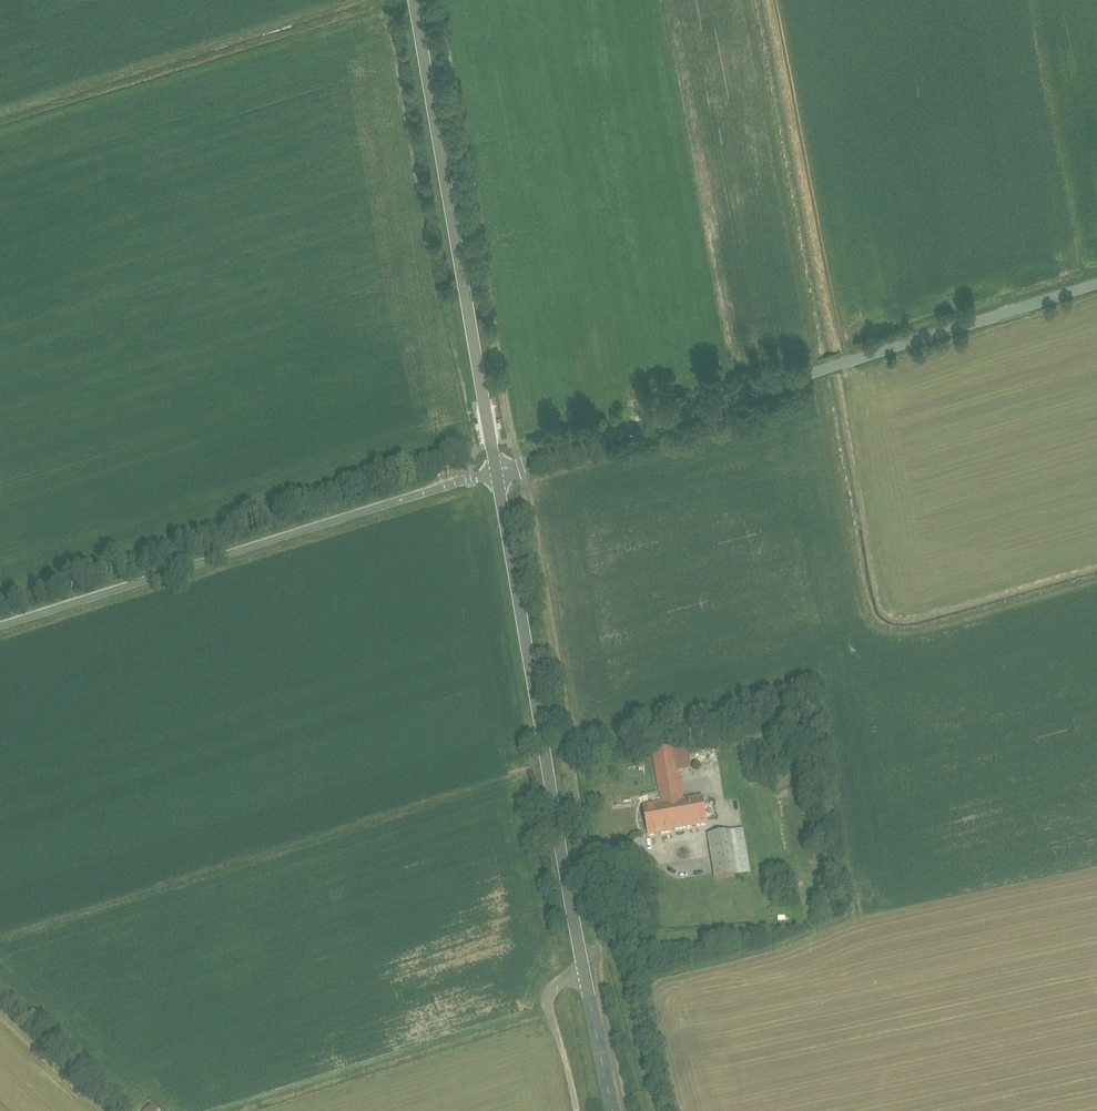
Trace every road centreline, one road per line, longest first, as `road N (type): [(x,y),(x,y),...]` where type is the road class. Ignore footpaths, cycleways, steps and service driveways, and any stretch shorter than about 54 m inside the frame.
road 1 (tertiary): [(497,477),(613,1110)]
road 2 (residential): [(497,477),(1096,286)]
road 3 (residential): [(0,631),(497,477)]
road 4 (tertiary): [(415,0),(497,477)]

